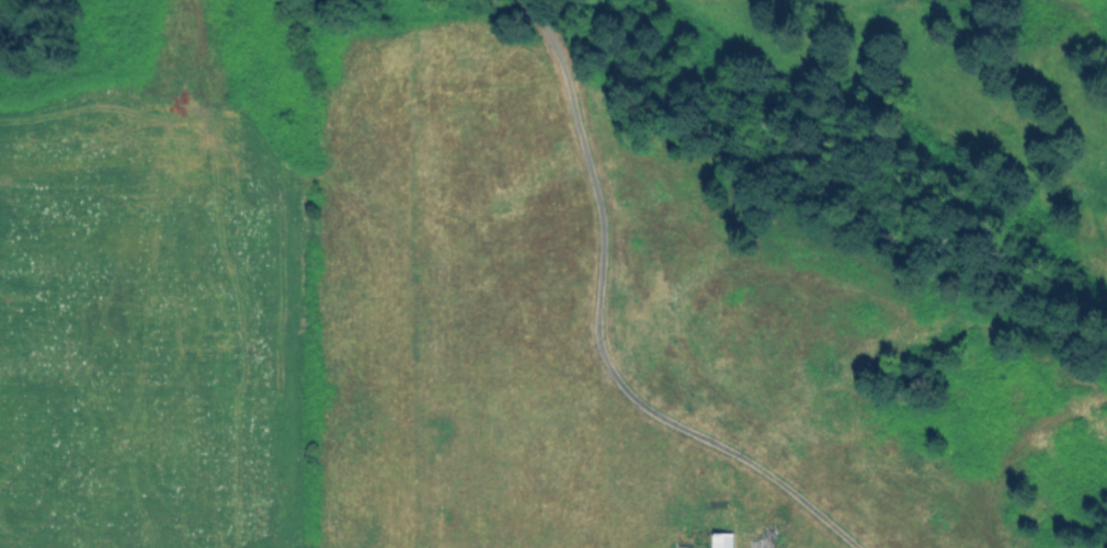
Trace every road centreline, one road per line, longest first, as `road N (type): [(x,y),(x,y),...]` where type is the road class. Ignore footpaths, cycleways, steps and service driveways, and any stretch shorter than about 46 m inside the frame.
road 1 (track): [(523,0),(566,75),(593,175),(603,359),(635,401),(763,470),(859,547)]

